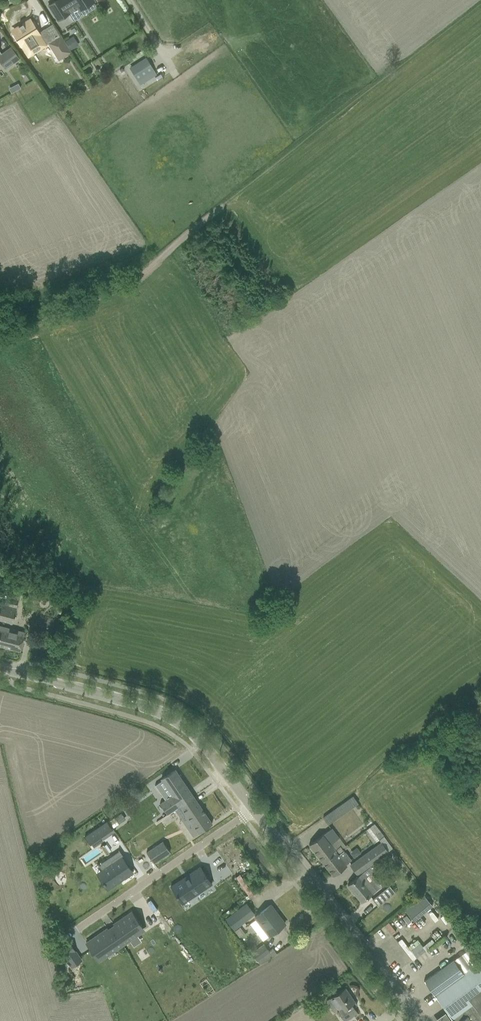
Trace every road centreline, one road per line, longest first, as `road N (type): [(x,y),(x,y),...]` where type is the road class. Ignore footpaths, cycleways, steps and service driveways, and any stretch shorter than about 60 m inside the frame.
road 1 (tertiary): [(417,1020),(188,727),(147,705),(0,667)]

